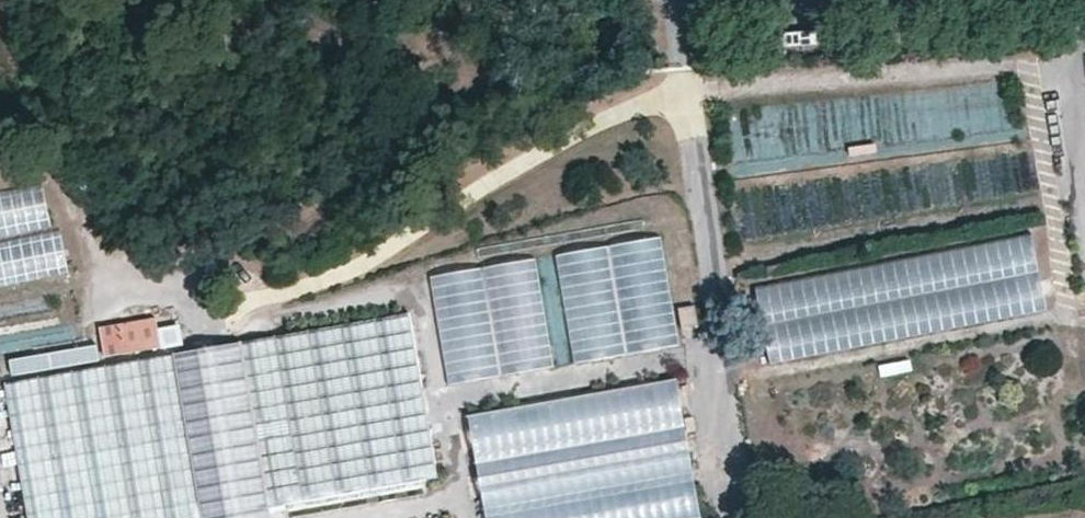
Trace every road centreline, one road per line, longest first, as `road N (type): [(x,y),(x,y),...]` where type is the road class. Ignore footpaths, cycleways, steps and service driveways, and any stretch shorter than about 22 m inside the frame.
road 1 (residential): [(916,0),(686,17),(685,0)]

